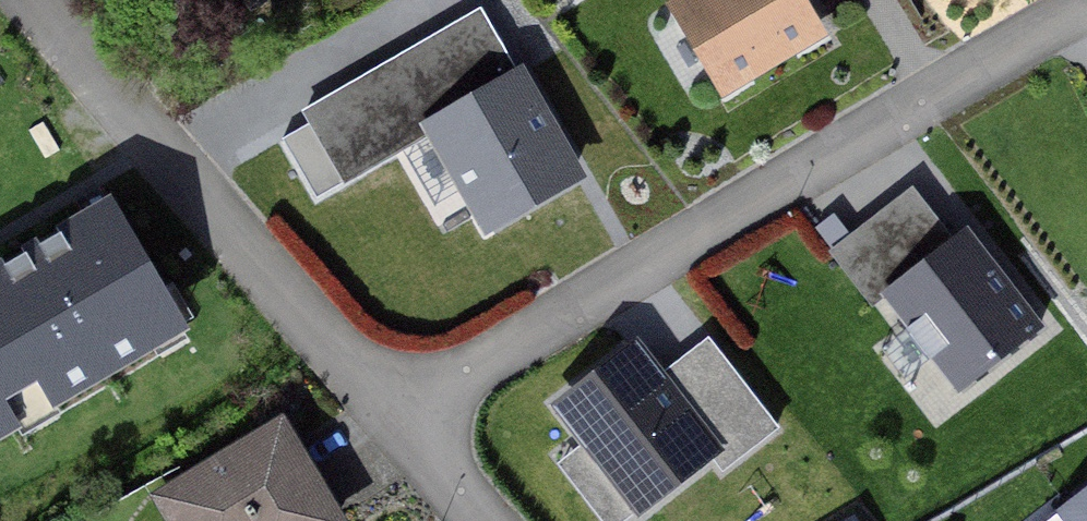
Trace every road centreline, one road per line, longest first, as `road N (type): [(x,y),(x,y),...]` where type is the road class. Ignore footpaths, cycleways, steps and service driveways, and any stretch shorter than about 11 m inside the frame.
road 1 (residential): [(393,423),(1086,10)]
road 2 (residential): [(393,423),(45,0)]
road 3 (residential): [(474,520),(393,423)]

